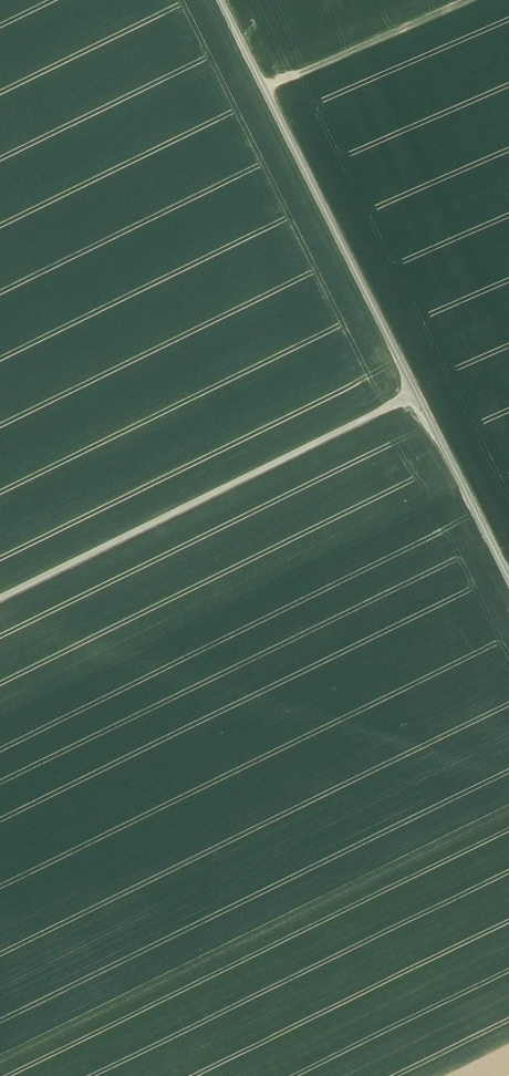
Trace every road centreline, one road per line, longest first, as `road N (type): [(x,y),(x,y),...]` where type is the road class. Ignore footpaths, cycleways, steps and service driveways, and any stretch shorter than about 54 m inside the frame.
road 1 (track): [(225,0),(508,564)]
road 2 (track): [(0,608),(424,400)]
road 3 (track): [(274,97),(496,0)]

